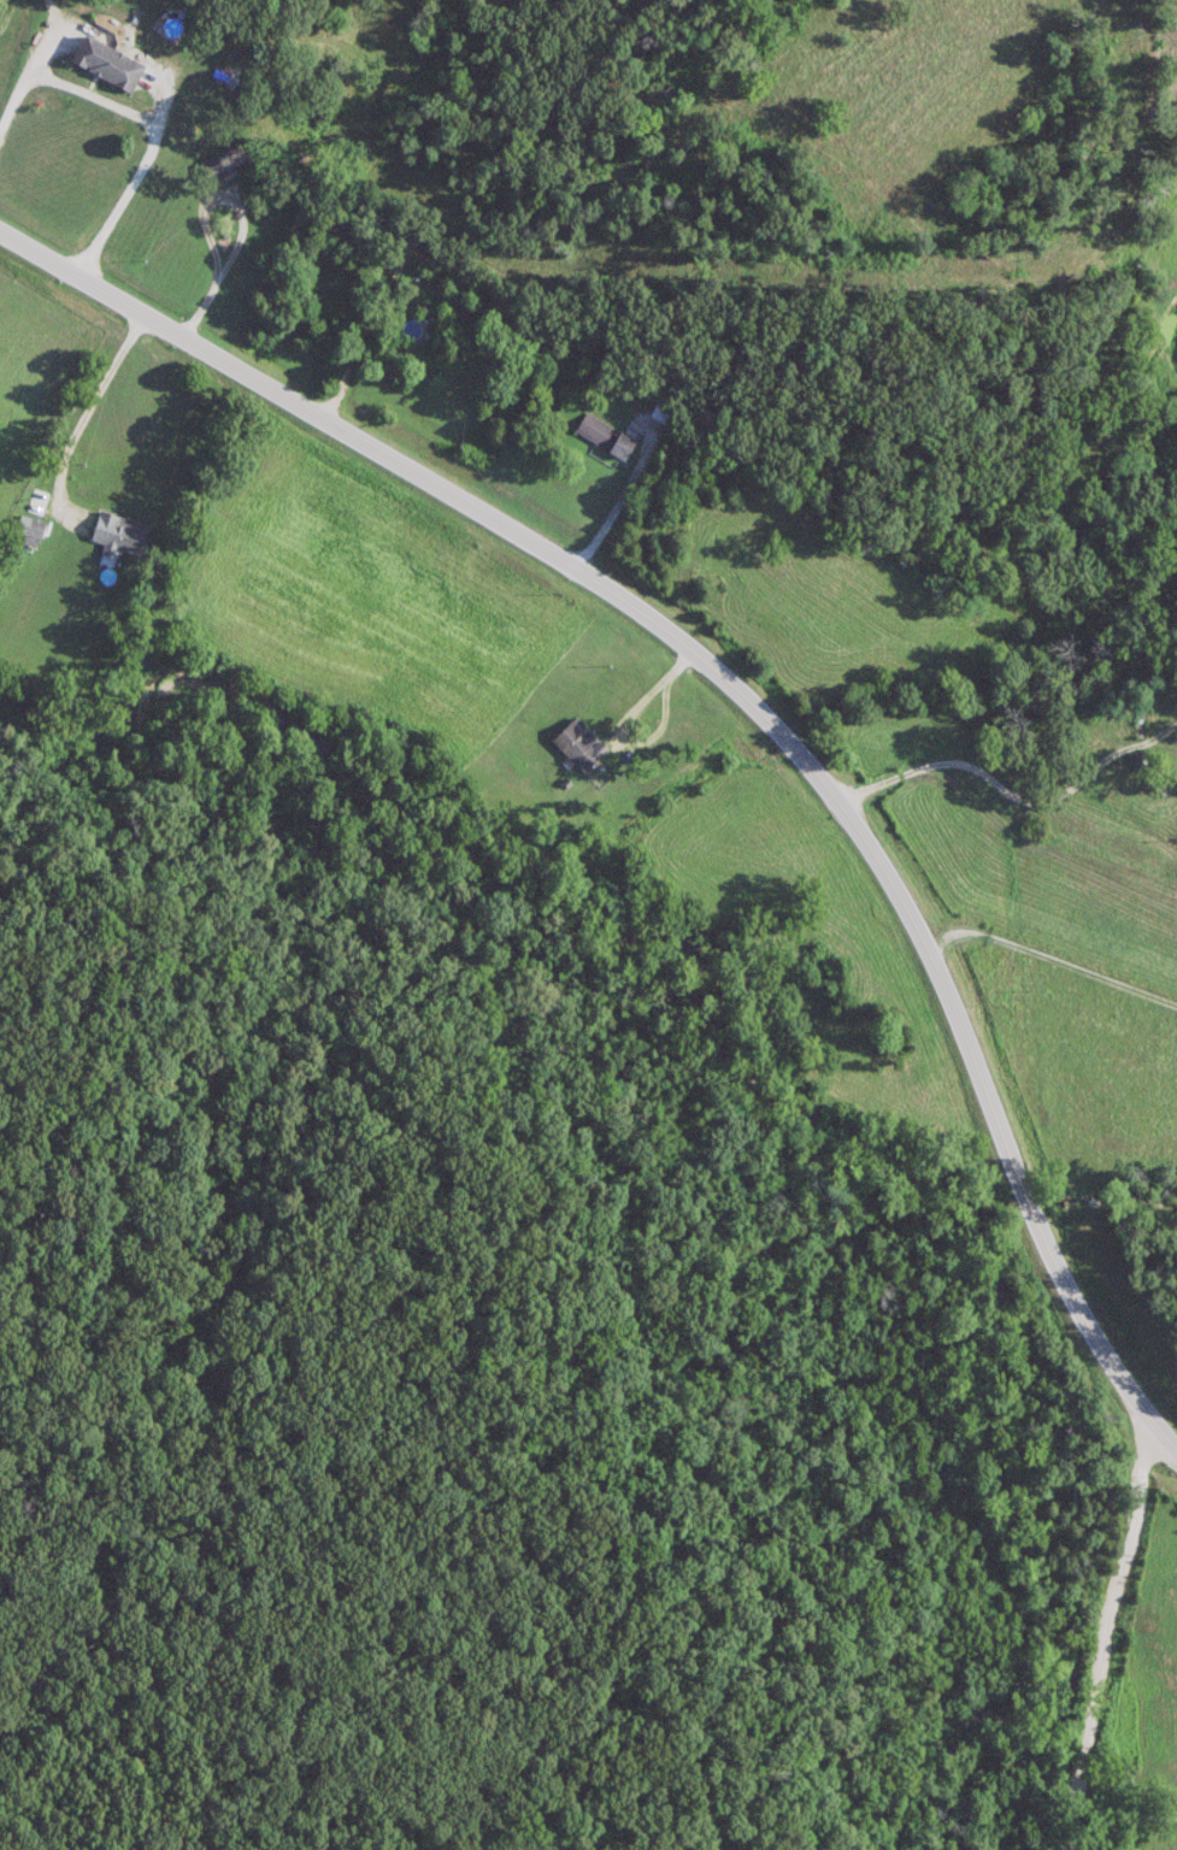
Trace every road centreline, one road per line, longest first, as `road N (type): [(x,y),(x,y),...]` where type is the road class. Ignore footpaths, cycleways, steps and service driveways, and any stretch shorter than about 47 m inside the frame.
road 1 (secondary): [(1176,1447),(1099,1337),(1046,1243),(908,918),(835,805),(749,700),(584,572),(0,233)]
road 2 (residential): [(1073,1849),(1078,1750),(1138,1477)]

